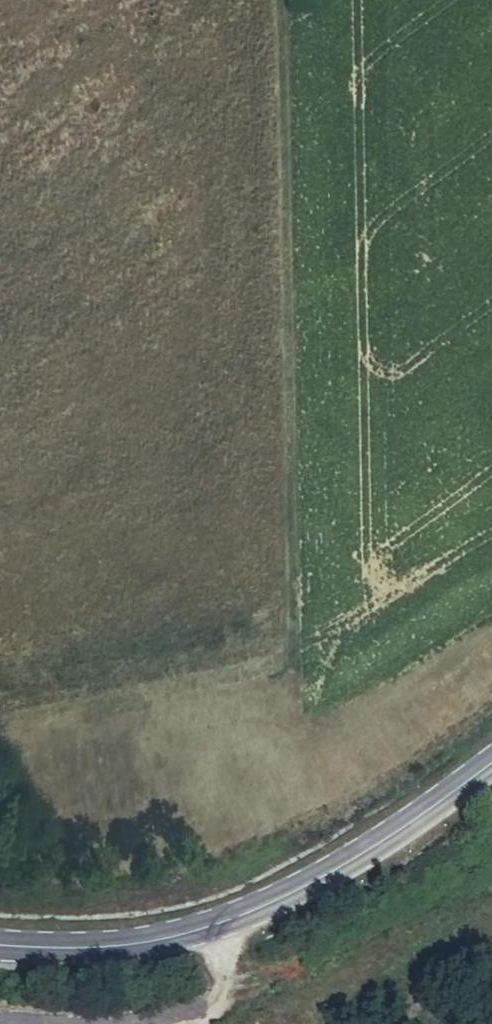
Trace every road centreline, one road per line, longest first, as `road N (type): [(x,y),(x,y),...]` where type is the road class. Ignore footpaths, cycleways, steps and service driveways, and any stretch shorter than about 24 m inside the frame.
road 1 (secondary): [(491,765),(386,842),(287,900),(217,930),(62,949),(0,947)]

